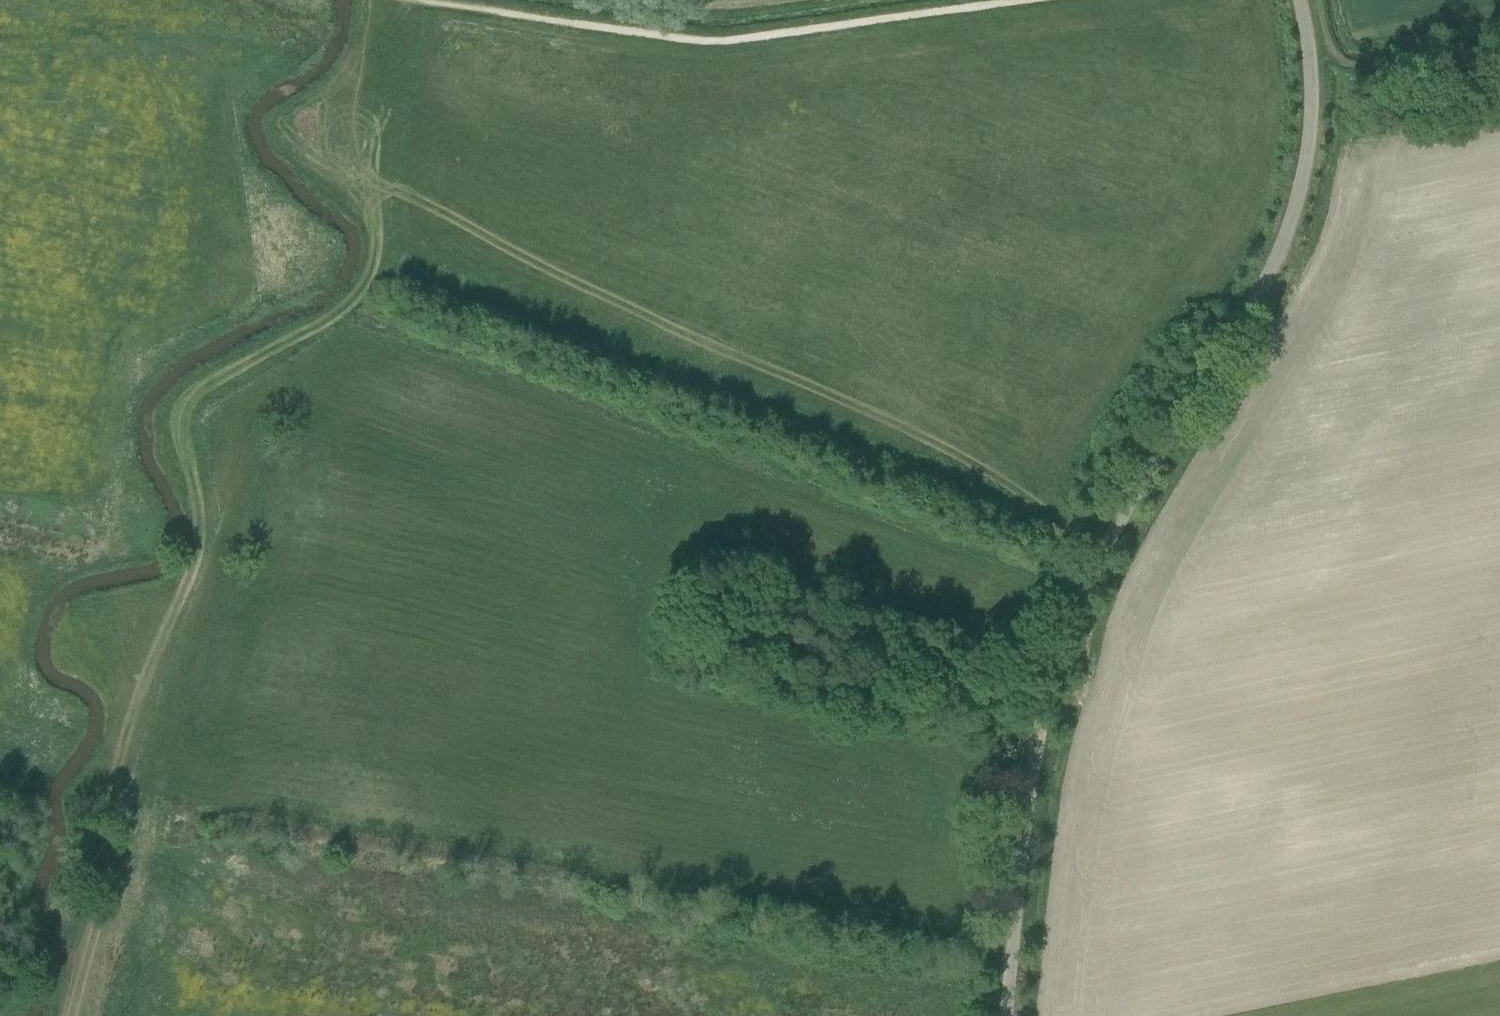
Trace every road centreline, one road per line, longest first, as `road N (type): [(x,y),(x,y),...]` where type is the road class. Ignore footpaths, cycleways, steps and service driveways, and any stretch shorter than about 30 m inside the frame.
road 1 (unclassified): [(1015,1015),(1054,677),(1119,508),(1295,201),(1314,81),(1307,0)]
road 2 (track): [(761,0),(626,0)]

